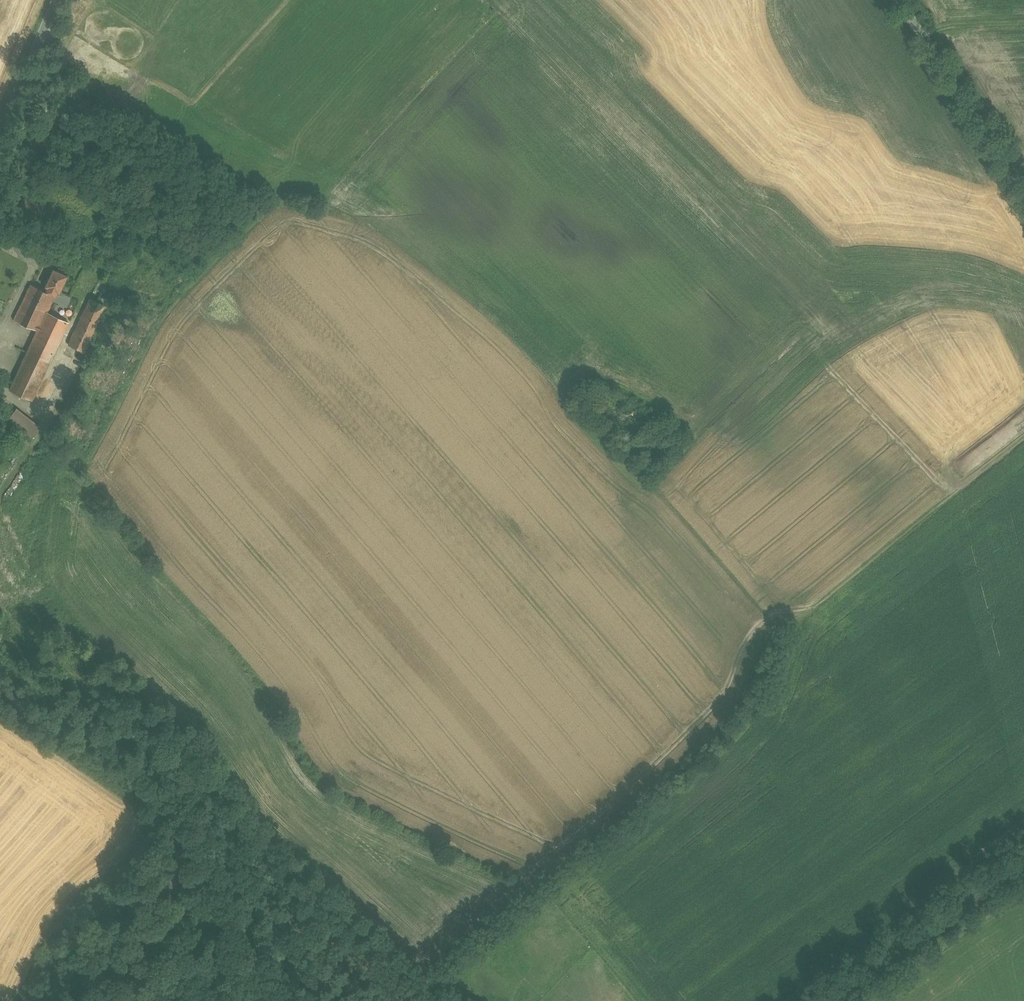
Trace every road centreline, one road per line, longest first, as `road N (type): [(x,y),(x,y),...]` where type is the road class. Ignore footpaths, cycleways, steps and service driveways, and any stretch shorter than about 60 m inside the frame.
road 1 (track): [(788,619),(807,614),(1023,434)]
road 2 (unclassified): [(814,1000),(1023,861)]
road 3 (unclassified): [(1023,203),(898,0)]
road 4 (unclassified): [(55,0),(0,126)]

